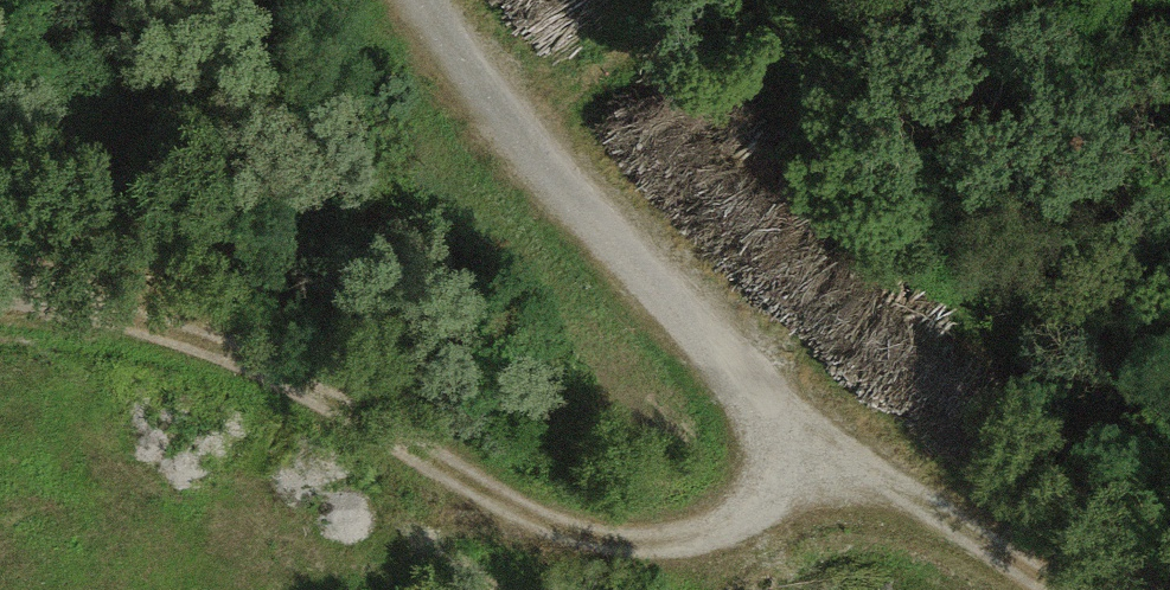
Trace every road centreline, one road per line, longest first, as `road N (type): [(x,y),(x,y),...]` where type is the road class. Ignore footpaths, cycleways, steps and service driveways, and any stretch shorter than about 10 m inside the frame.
road 1 (track): [(818,436),(740,519),(694,537),(622,539),(532,506),(245,349),(0,296)]
road 2 (track): [(450,0),(560,177),(833,451),(1037,589)]

